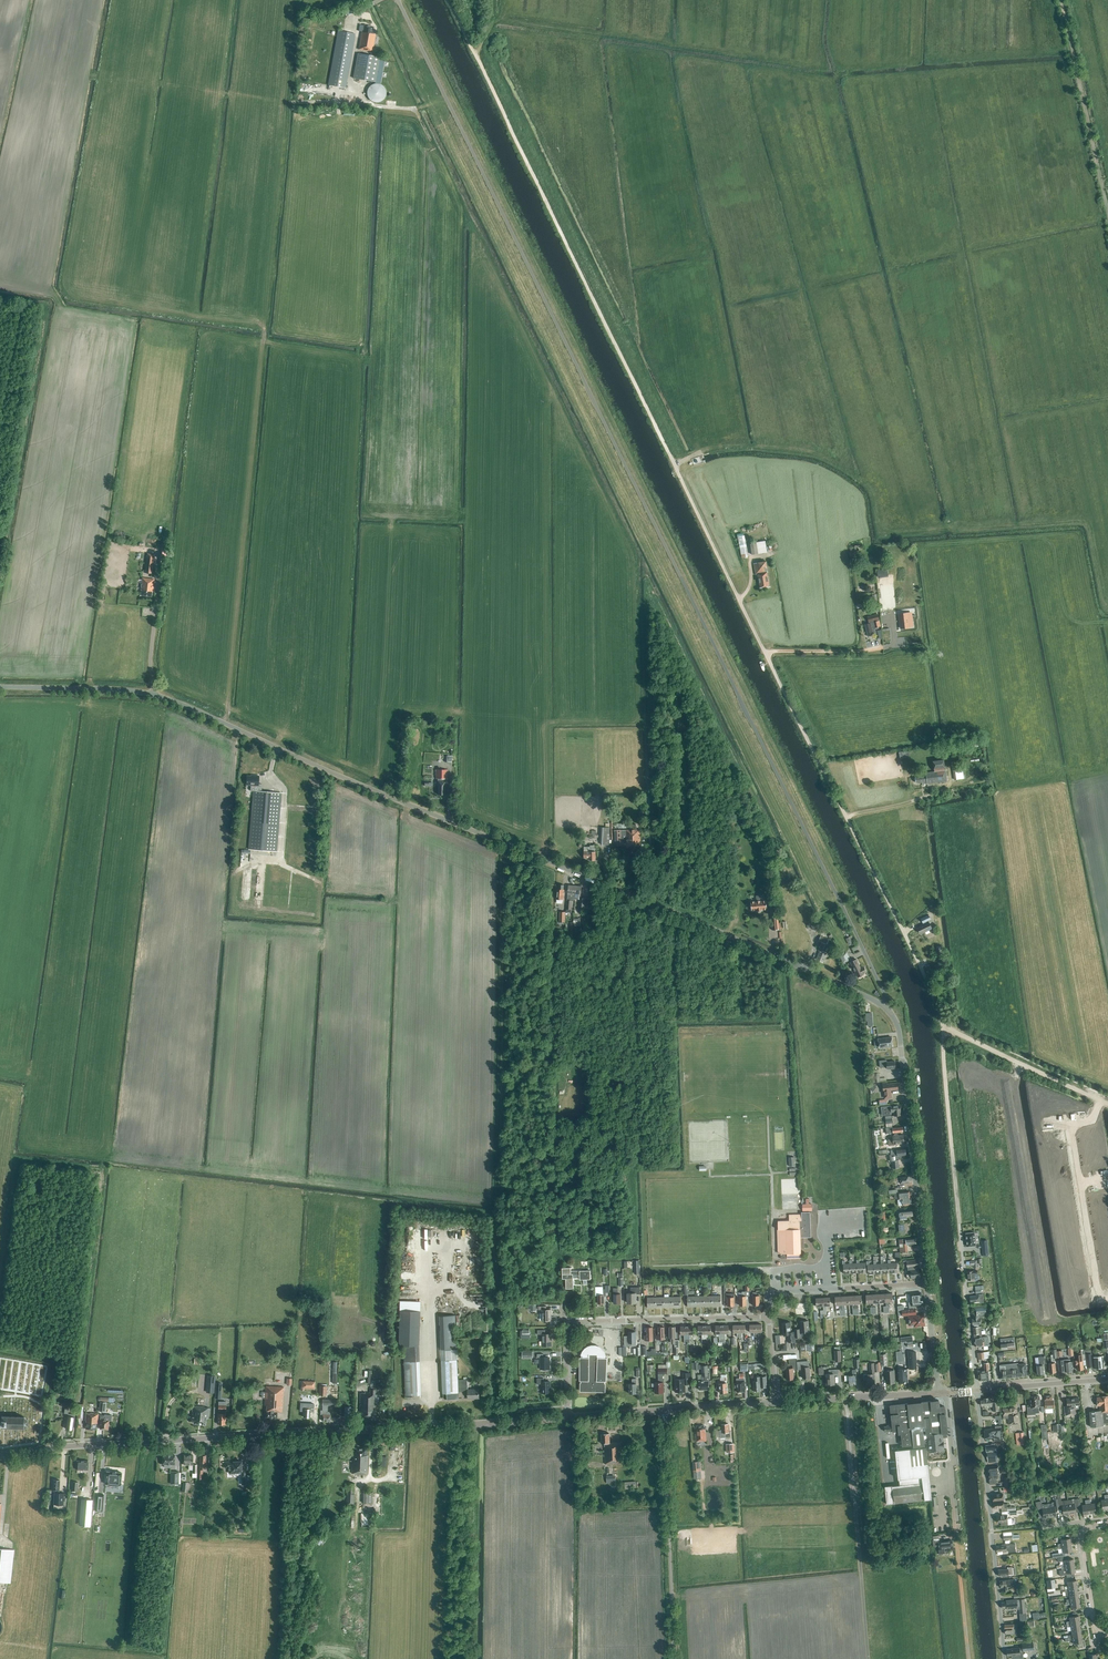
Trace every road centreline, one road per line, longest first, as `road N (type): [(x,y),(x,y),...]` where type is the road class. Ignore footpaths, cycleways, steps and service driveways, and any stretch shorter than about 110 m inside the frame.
road 1 (unclassified): [(886,1010),(398,0)]
road 2 (track): [(944,1029),(474,53)]
road 3 (unclassified): [(886,1010),(158,695),(0,686)]
road 4 (tertiary): [(0,1454),(568,1418)]
road 5 (residential): [(568,1418),(566,1329),(573,1321),(769,1317)]
road 6 (unclassified): [(927,1283),(899,1032),(886,1010)]
road 7 (residential): [(1005,1658),(978,1390)]
road 8 (unclassified): [(664,1411),(674,1658)]
road 9 (track): [(961,1240),(944,1029)]
road 10 (residential): [(769,1317),(768,1293),(927,1283)]
road 11 (residential): [(1107,1296),(1096,1291),(1067,1125)]
road 12 (track): [(1107,1105),(944,1029)]
road 13 (tertiary): [(776,1402),(939,1393)]
road 14 (residential): [(978,1390),(961,1240)]
road 15 (unclassified): [(956,1539),(946,1392)]
road 16 (track): [(766,653),(860,651),(895,641)]
road 17 (tertiary): [(978,1390),(1107,1380)]
road 18 (unclassified): [(1107,1634),(1096,1636),(1085,1528)]
road 19 (track): [(968,1658),(956,1539)]

